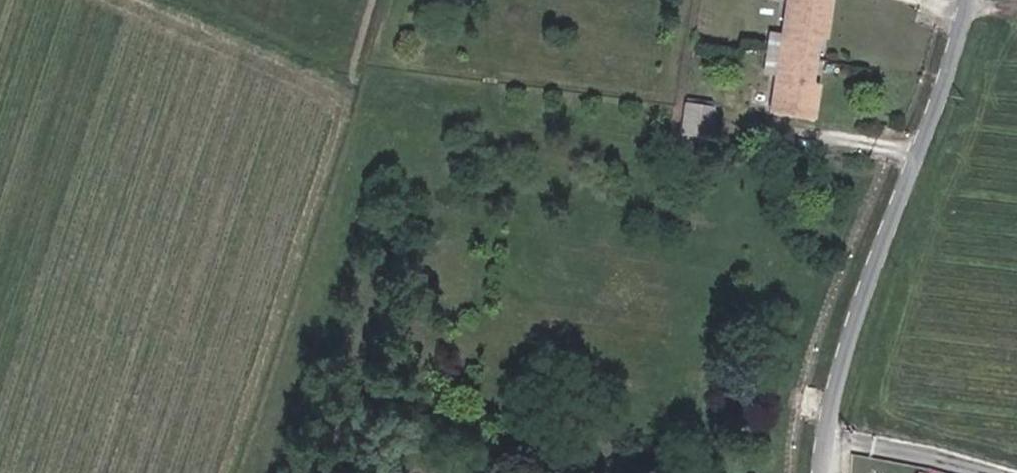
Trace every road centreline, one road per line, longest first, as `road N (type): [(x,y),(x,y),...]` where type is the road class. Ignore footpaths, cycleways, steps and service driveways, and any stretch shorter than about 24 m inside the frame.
road 1 (residential): [(976,0),(871,308),(837,472)]

